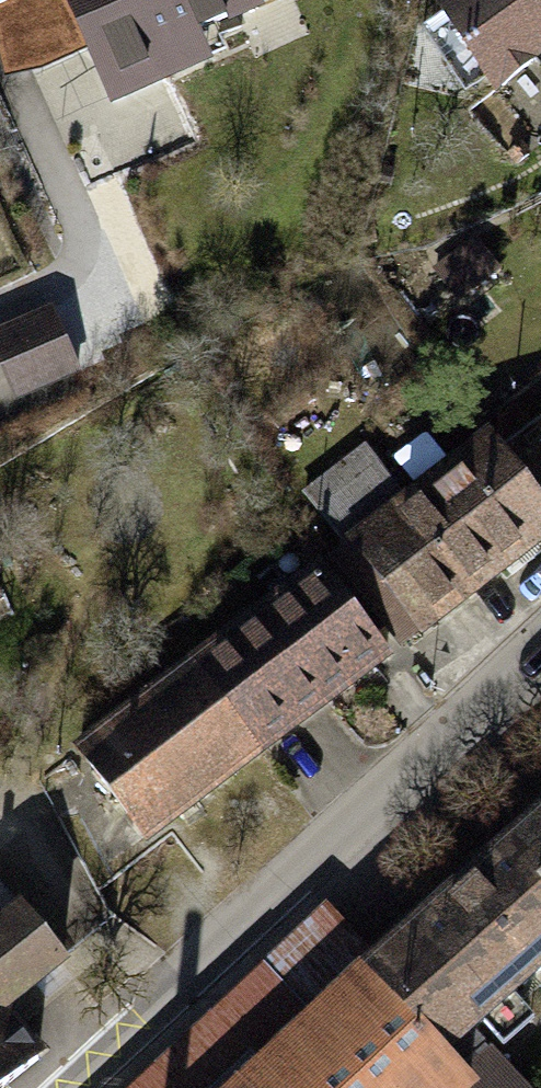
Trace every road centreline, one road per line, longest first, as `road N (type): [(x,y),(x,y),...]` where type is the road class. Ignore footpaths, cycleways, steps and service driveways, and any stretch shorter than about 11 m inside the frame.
road 1 (tertiary): [(67,1087),(540,634)]

